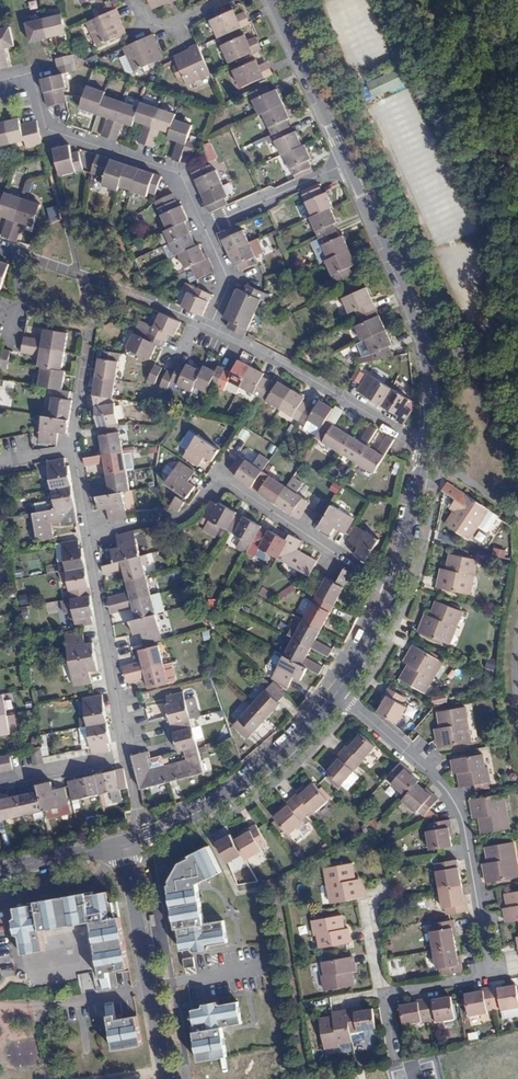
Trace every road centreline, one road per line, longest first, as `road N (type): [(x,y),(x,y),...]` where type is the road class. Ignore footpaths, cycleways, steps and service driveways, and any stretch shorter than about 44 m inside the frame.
road 1 (residential): [(337,692),(442,783),(457,807),(489,960),(482,977),(384,995)]
road 2 (residential): [(0,783),(127,757),(89,533)]
road 3 (residential): [(393,584),(224,480),(183,515),(89,533)]
road 4 (residential): [(347,163),(421,339),(425,445)]
road 5 (residential): [(201,229),(174,177),(49,130),(32,78),(0,81)]
road 6 (residential): [(337,692),(291,746),(238,788),(126,843)]
road 7 (residential): [(210,327),(425,445)]
road 8 (residential): [(165,1078),(126,843)]
road 9 (residential): [(274,0),(347,163)]
road 10 (residential): [(347,163),(201,229)]
road 11 (residential): [(425,445),(393,584)]
road 12 (residential): [(126,843),(0,871)]
road 13 (residential): [(393,584),(337,692)]

